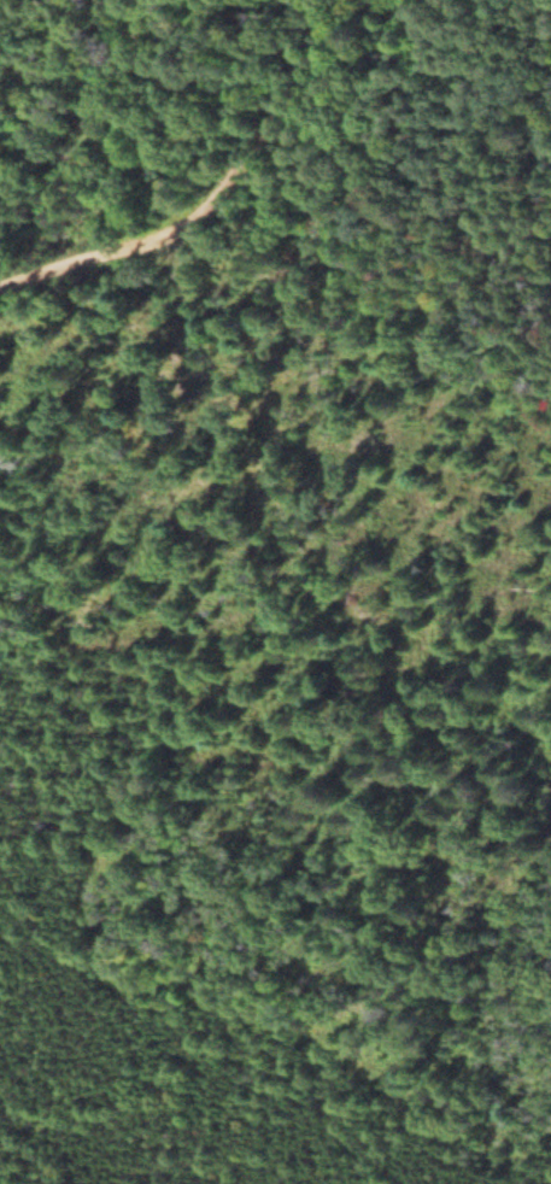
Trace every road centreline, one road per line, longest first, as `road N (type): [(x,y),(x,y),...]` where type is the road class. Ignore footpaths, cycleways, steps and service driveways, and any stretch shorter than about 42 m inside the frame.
road 1 (track): [(187,236),(193,353),(326,598),(435,655)]
road 2 (track): [(215,230),(297,0)]
road 3 (track): [(0,282),(215,230)]

